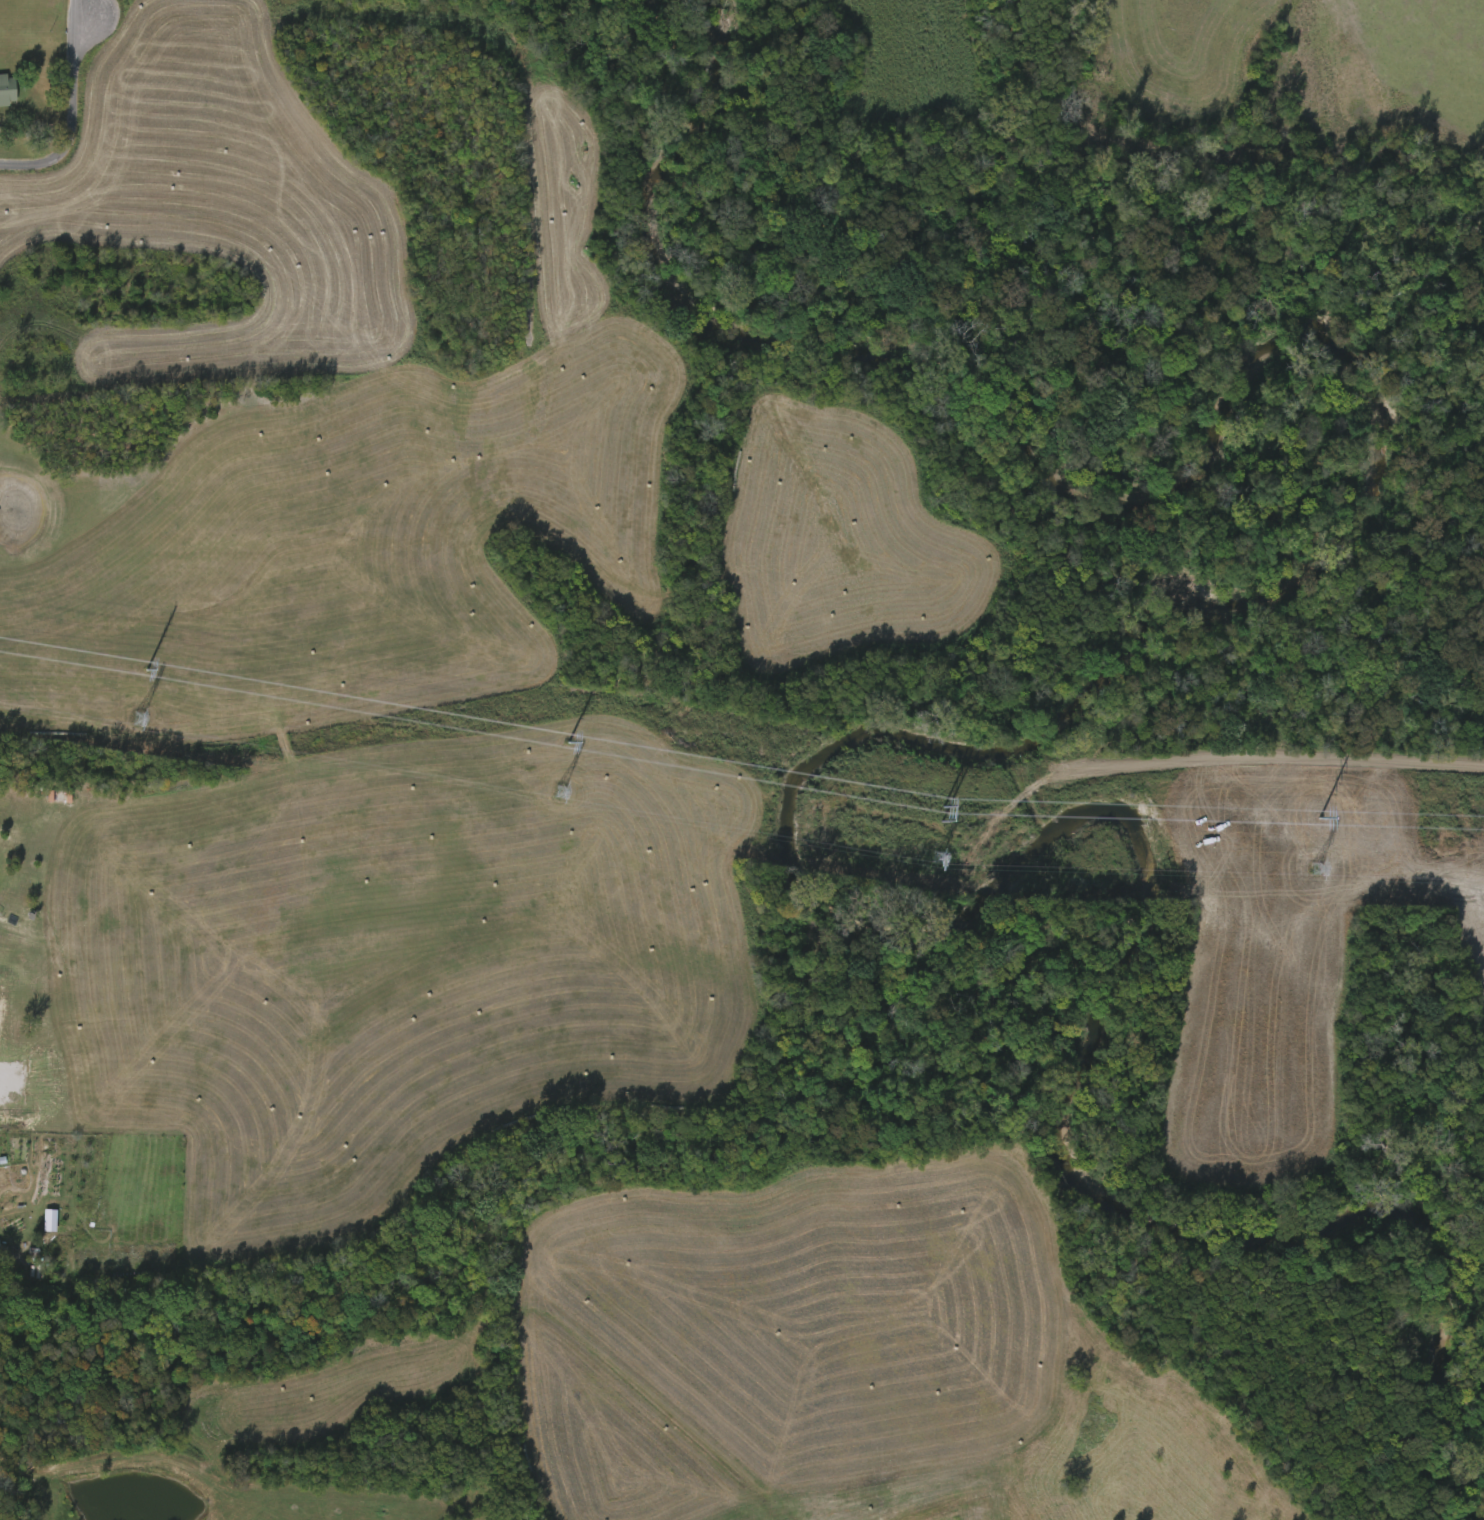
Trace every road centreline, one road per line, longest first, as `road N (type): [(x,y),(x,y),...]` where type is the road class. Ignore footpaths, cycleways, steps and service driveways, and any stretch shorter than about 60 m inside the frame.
road 1 (residential): [(1072,773),(1136,775),(1199,759),(1483,768)]
road 2 (residential): [(70,0),(69,160),(60,168),(0,169)]

